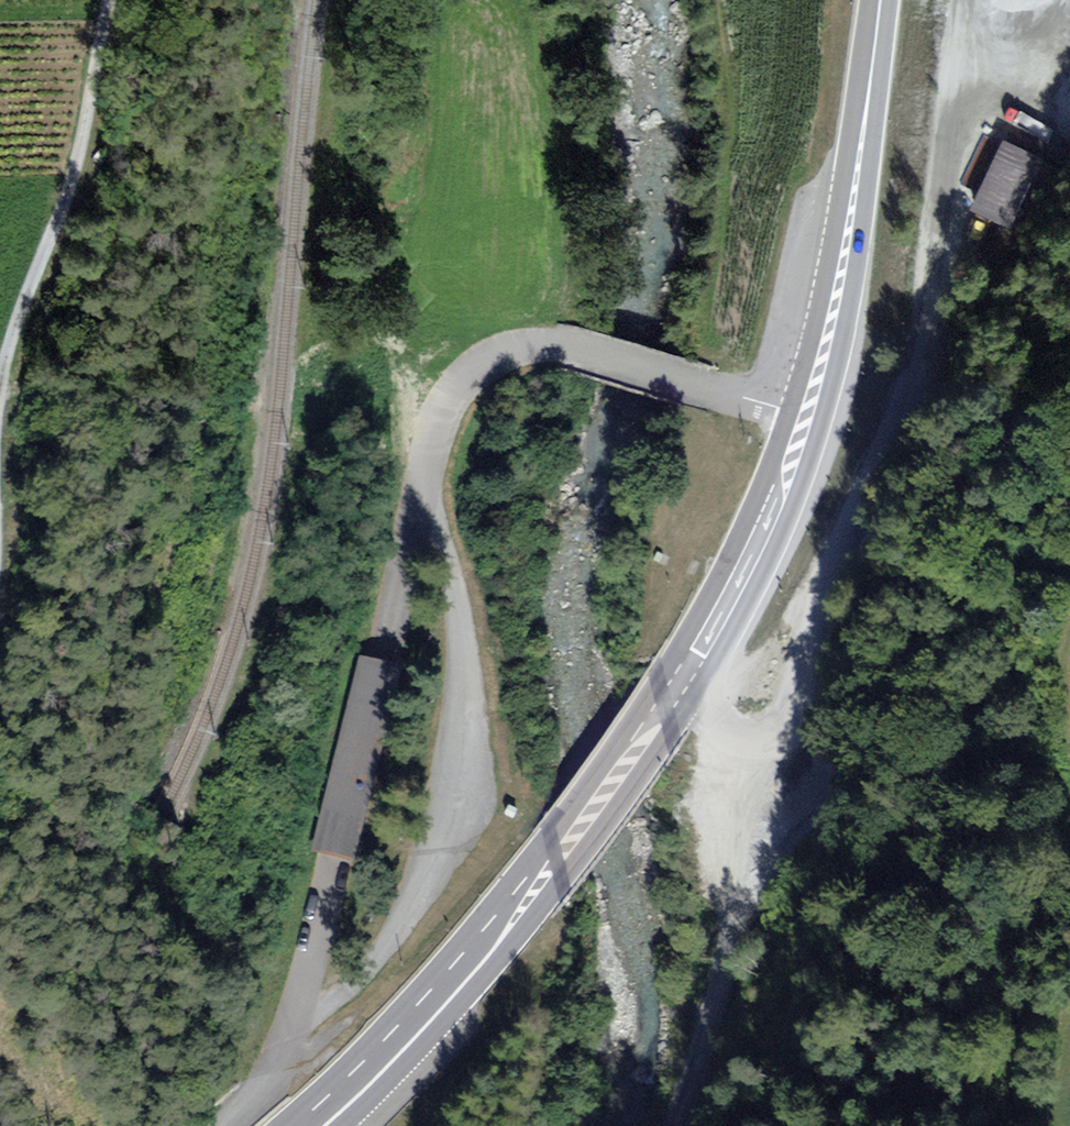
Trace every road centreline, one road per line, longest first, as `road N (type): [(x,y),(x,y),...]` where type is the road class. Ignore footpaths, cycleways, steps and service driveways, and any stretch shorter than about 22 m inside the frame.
road 1 (unclassified): [(226,1125),(260,1099),(394,945),(468,688),(420,509),(454,386),(524,345),(806,406)]
road 2 (track): [(979,0),(970,30),(972,173),(898,429),(779,710),(746,916),(653,1125)]
road 3 (primary): [(298,1125),(520,889),(712,616),(806,406)]
road 4 (primary): [(806,406),(844,277),(881,0)]
road 5 (track): [(107,0),(84,142),(9,345),(0,391)]

